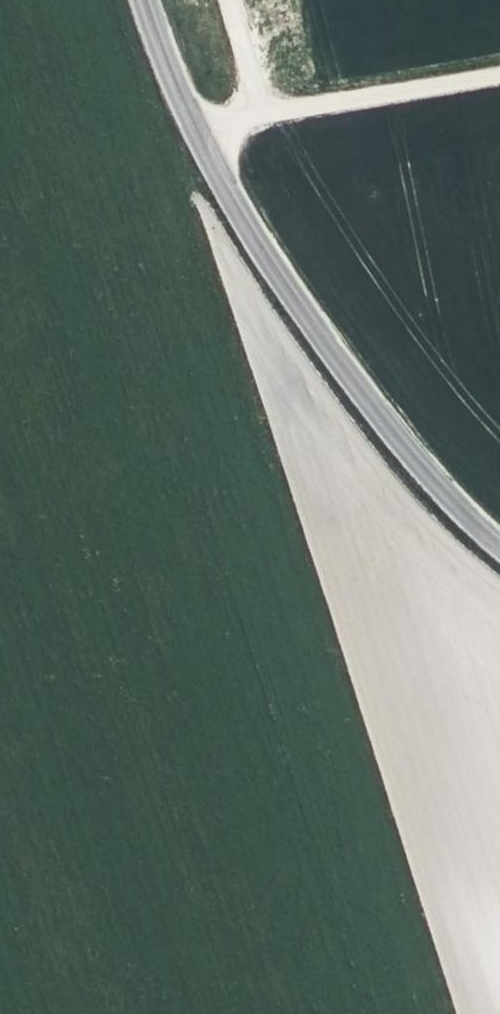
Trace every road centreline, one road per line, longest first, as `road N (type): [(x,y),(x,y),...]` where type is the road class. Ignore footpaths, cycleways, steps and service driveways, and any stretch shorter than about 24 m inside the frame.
road 1 (unclassified): [(499,557),(458,525),(320,349),(209,166),(140,0)]
road 2 (track): [(263,118),(499,76)]

